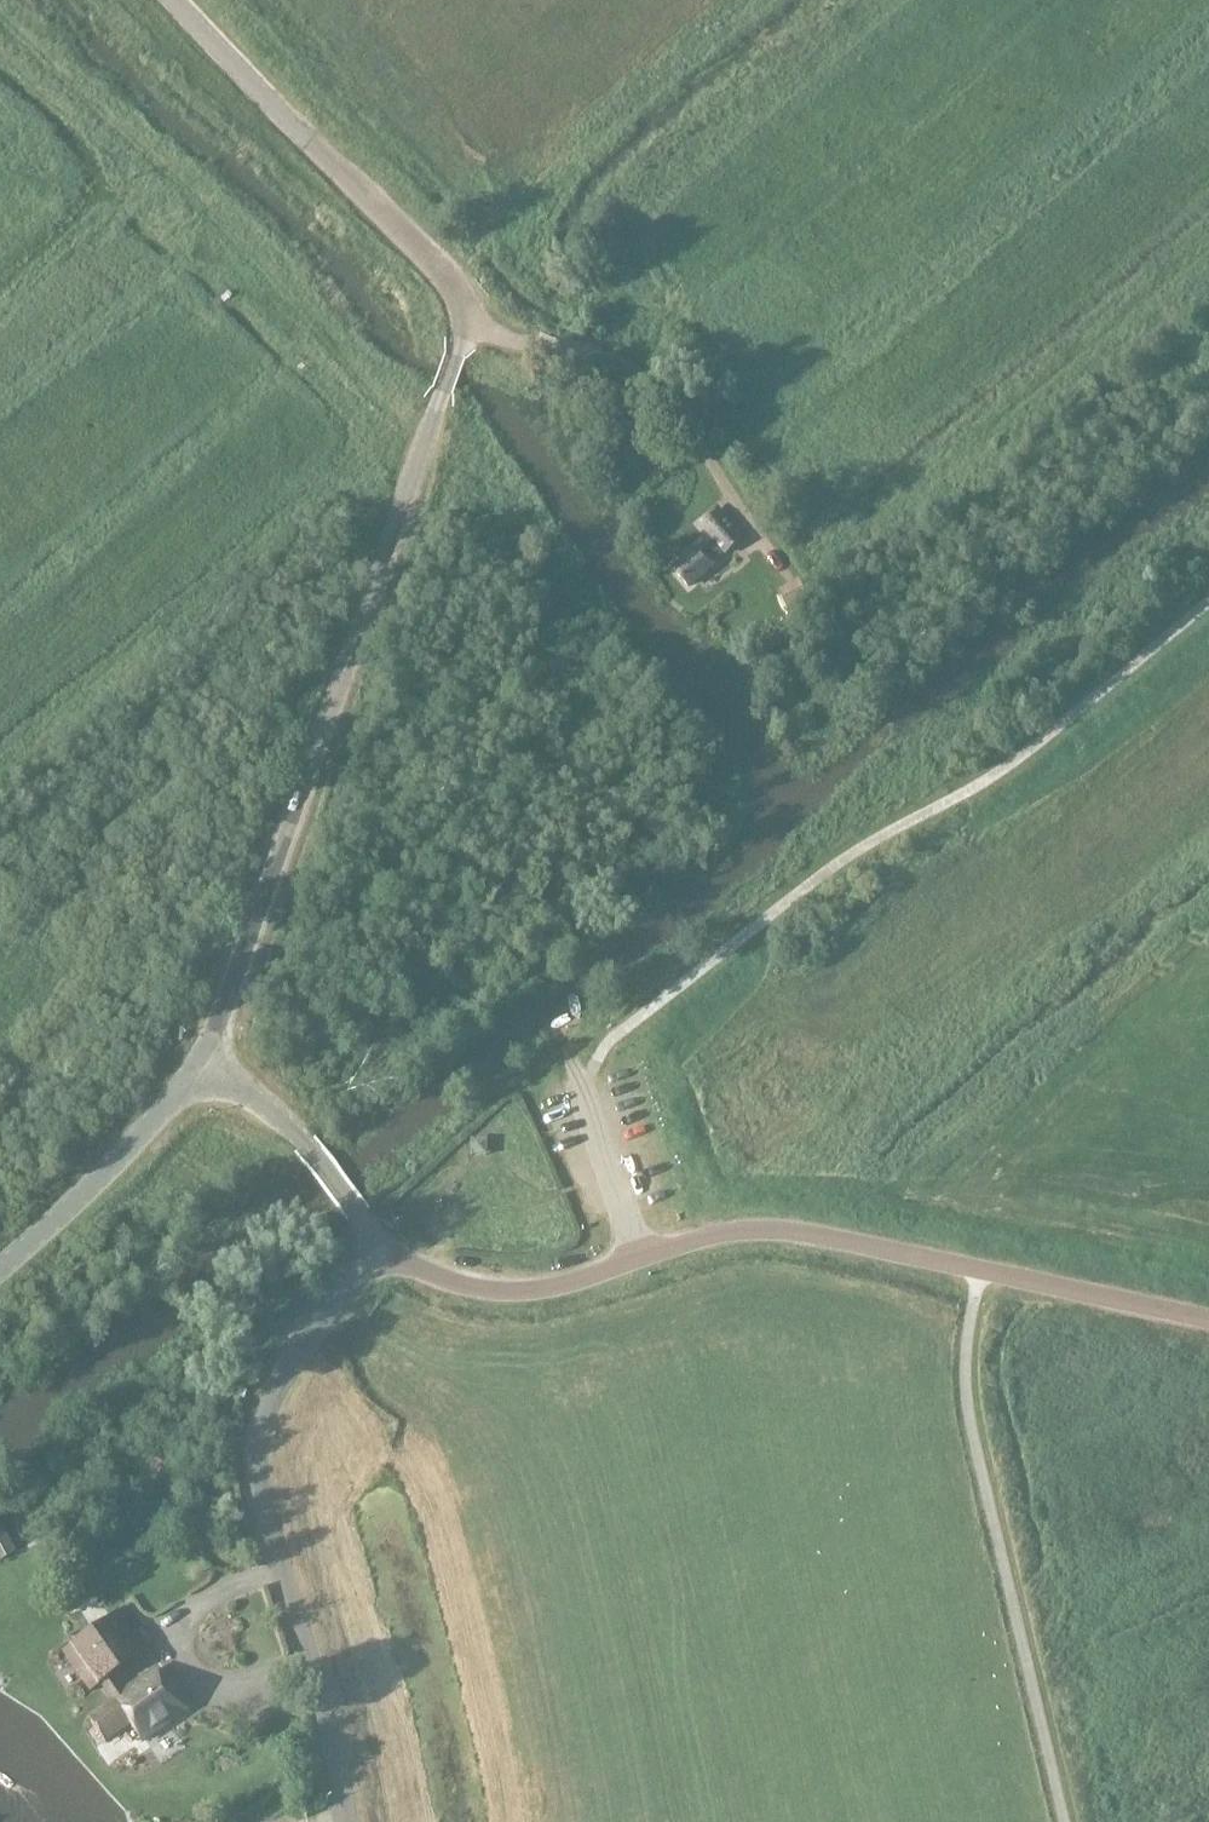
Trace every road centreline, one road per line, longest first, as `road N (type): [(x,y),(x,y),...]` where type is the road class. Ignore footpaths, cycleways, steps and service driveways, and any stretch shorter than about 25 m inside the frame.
road 1 (unclassified): [(1208,1320),(782,1231),(717,1235),(571,1282),(509,1292),(439,1277),(382,1245)]
road 2 (tertiary): [(199,1062),(465,328)]
road 3 (tertiary): [(346,1821),(323,1712),(261,1510),(256,1457),(283,1376),(382,1245)]
road 4 (tertiary): [(465,328),(464,304),(448,280),(172,0)]
road 5 (tertiary): [(0,1270),(113,1163),(199,1062)]
road 6 (track): [(734,502),(678,407),(650,379),(615,361),(548,349)]
road 7 (tertiary): [(199,1062),(304,1146)]
road 8 (tertiary): [(382,1245),(304,1146)]

